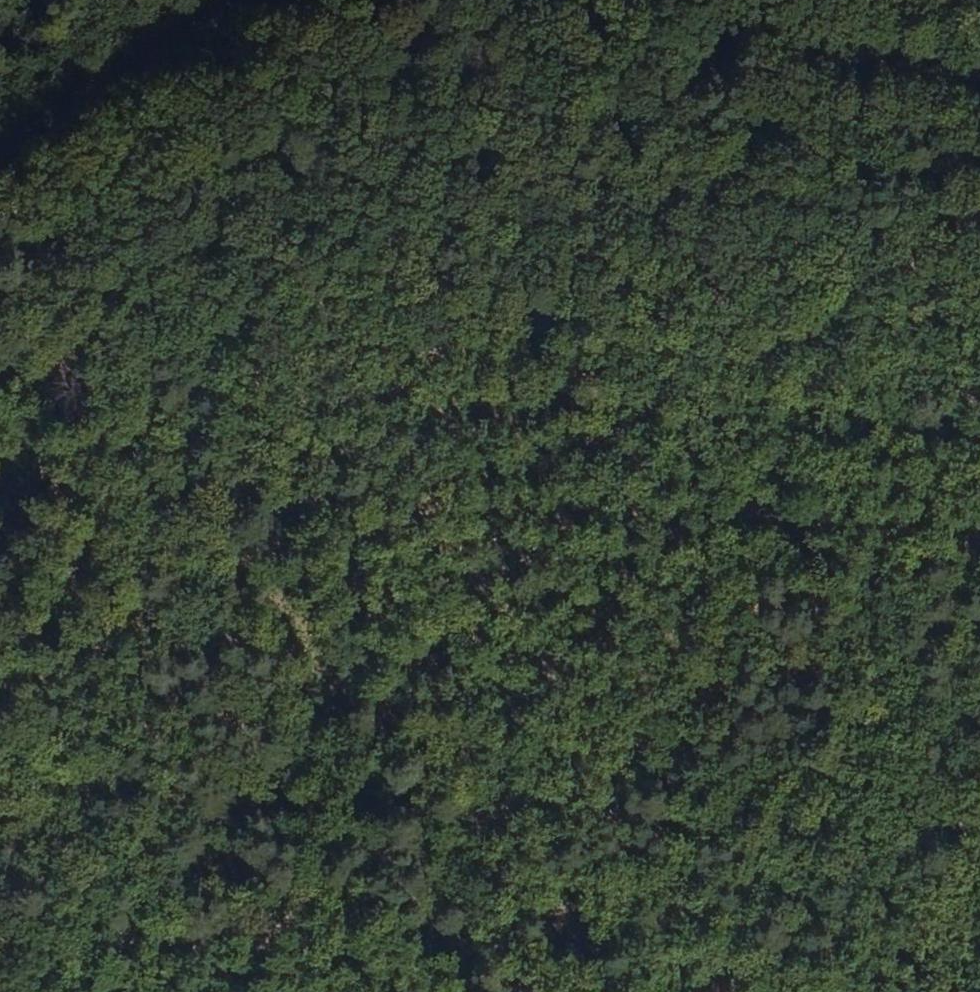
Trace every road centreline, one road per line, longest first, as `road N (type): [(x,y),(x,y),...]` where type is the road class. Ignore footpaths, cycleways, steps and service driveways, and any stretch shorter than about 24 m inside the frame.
road 1 (unclassified): [(979,86),(686,0)]
road 2 (unclassified): [(236,0),(0,145)]

